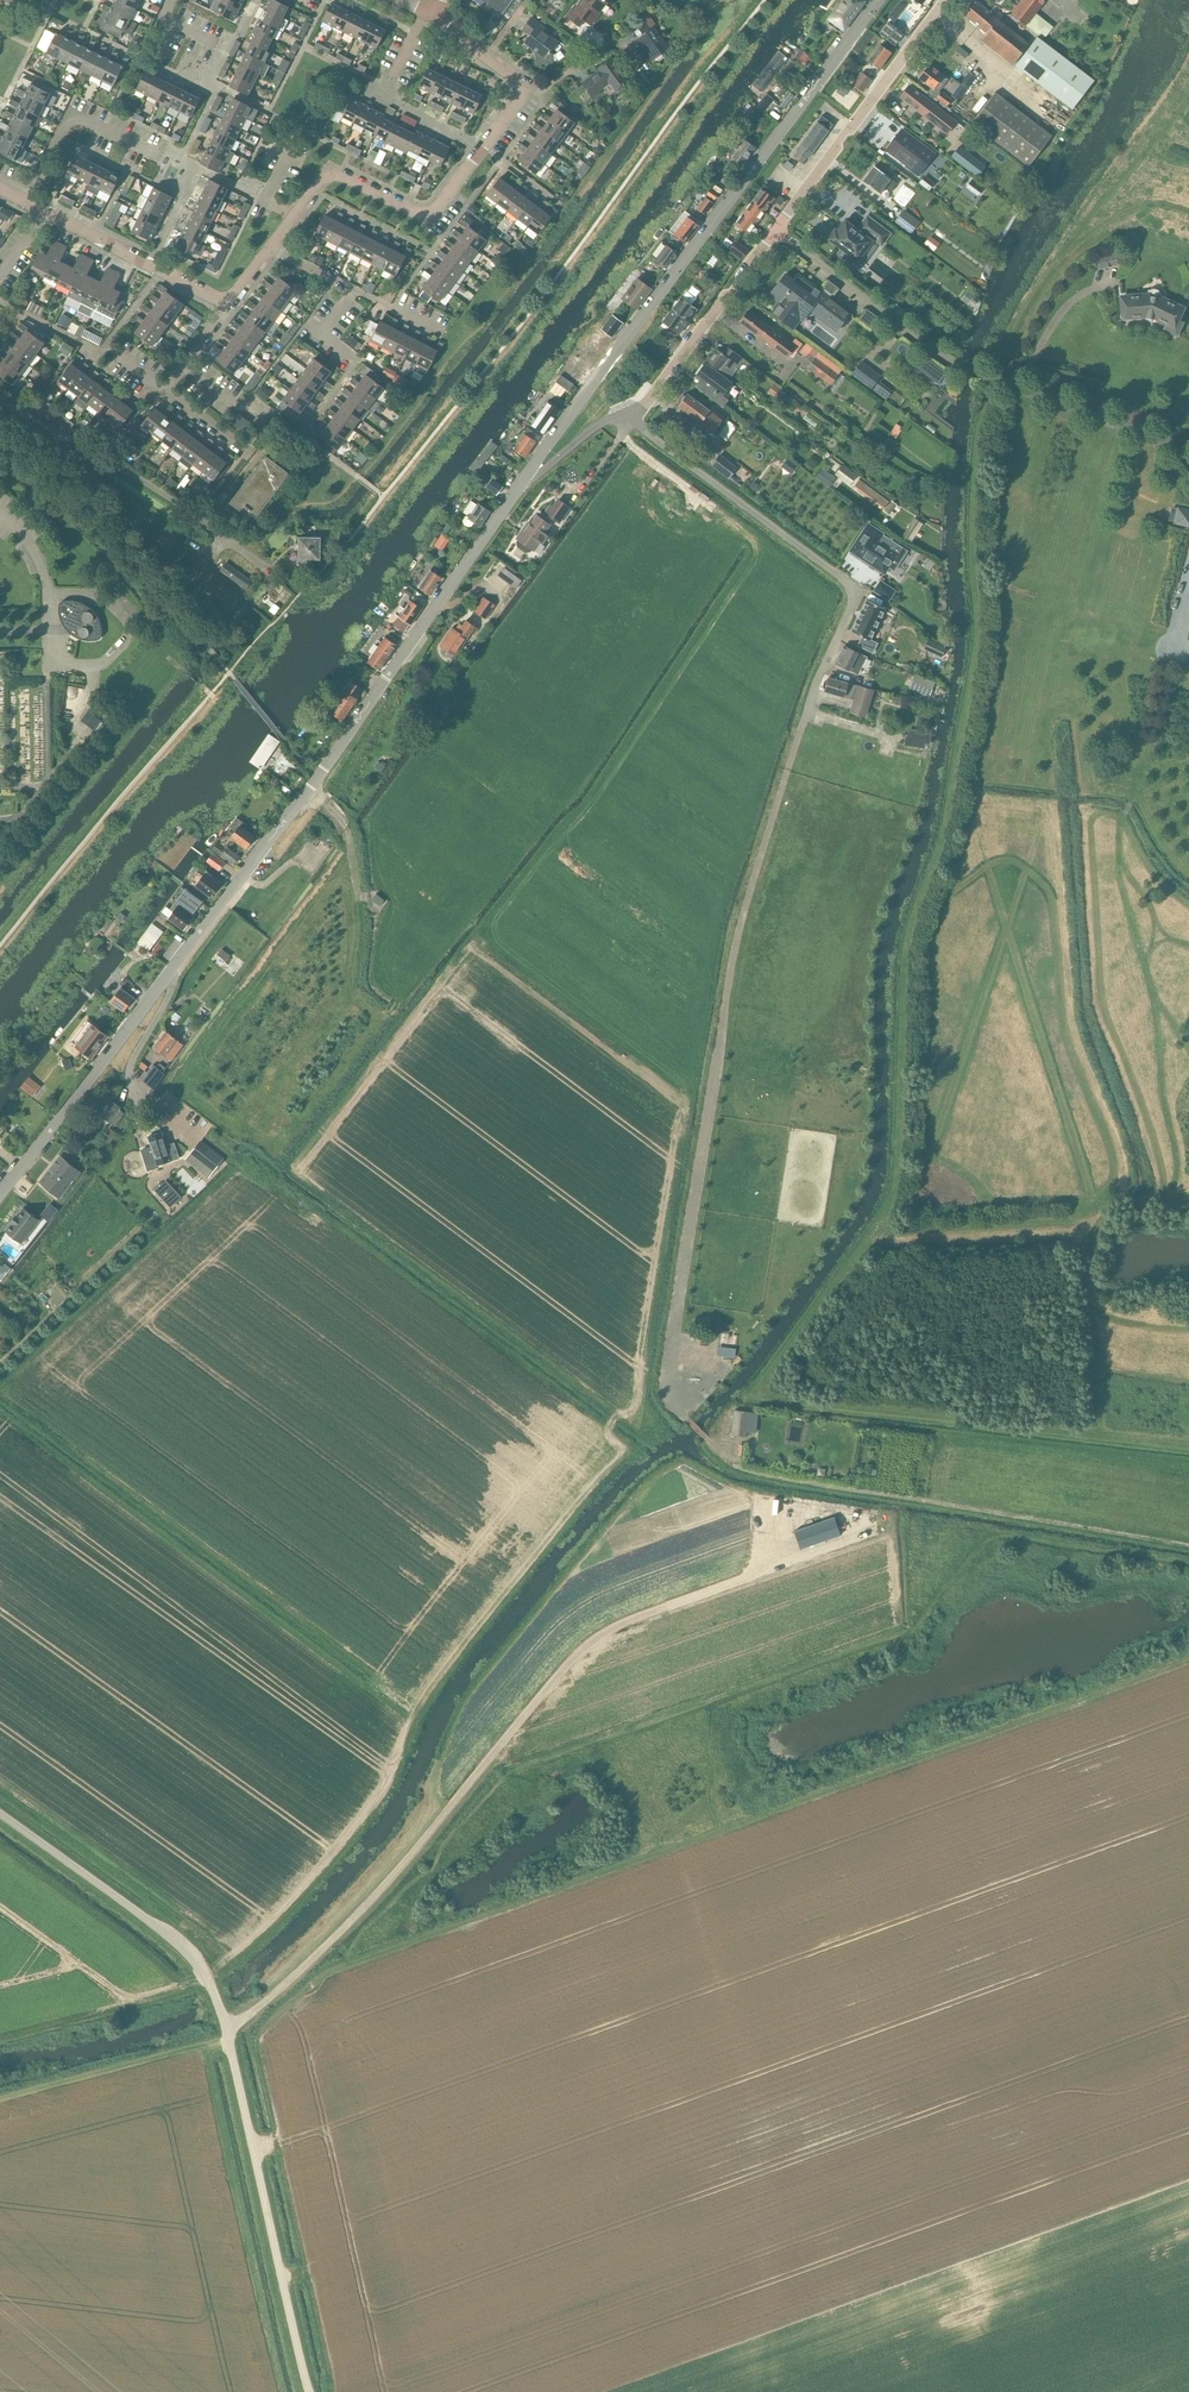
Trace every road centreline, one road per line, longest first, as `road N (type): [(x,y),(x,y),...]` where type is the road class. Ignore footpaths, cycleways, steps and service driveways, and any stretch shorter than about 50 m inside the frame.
road 1 (track): [(1188,1546),(748,1472),(725,1459),(671,1402),(667,1359),(735,946),(800,727)]
road 2 (unclassified): [(0,1195),(313,782),(524,482)]
road 3 (unclassified): [(309,2391),(224,2018),(207,1974),(177,1937),(0,1813)]
road 4 (unclassified): [(880,0),(524,482)]
road 5 (residential): [(624,413),(707,319),(946,0)]
road 6 (residential): [(272,251),(332,172),(430,222),(529,90),(436,16)]
road 7 (track): [(493,1754),(599,1635),(877,1530)]
road 8 (residential): [(800,727),(852,603),(848,583),(624,413)]
road 9 (track): [(226,2026),(264,2004),(358,1914),(493,1754)]
road 10 (residential): [(46,213),(230,306)]
road 11 (residential): [(524,482),(624,413)]

